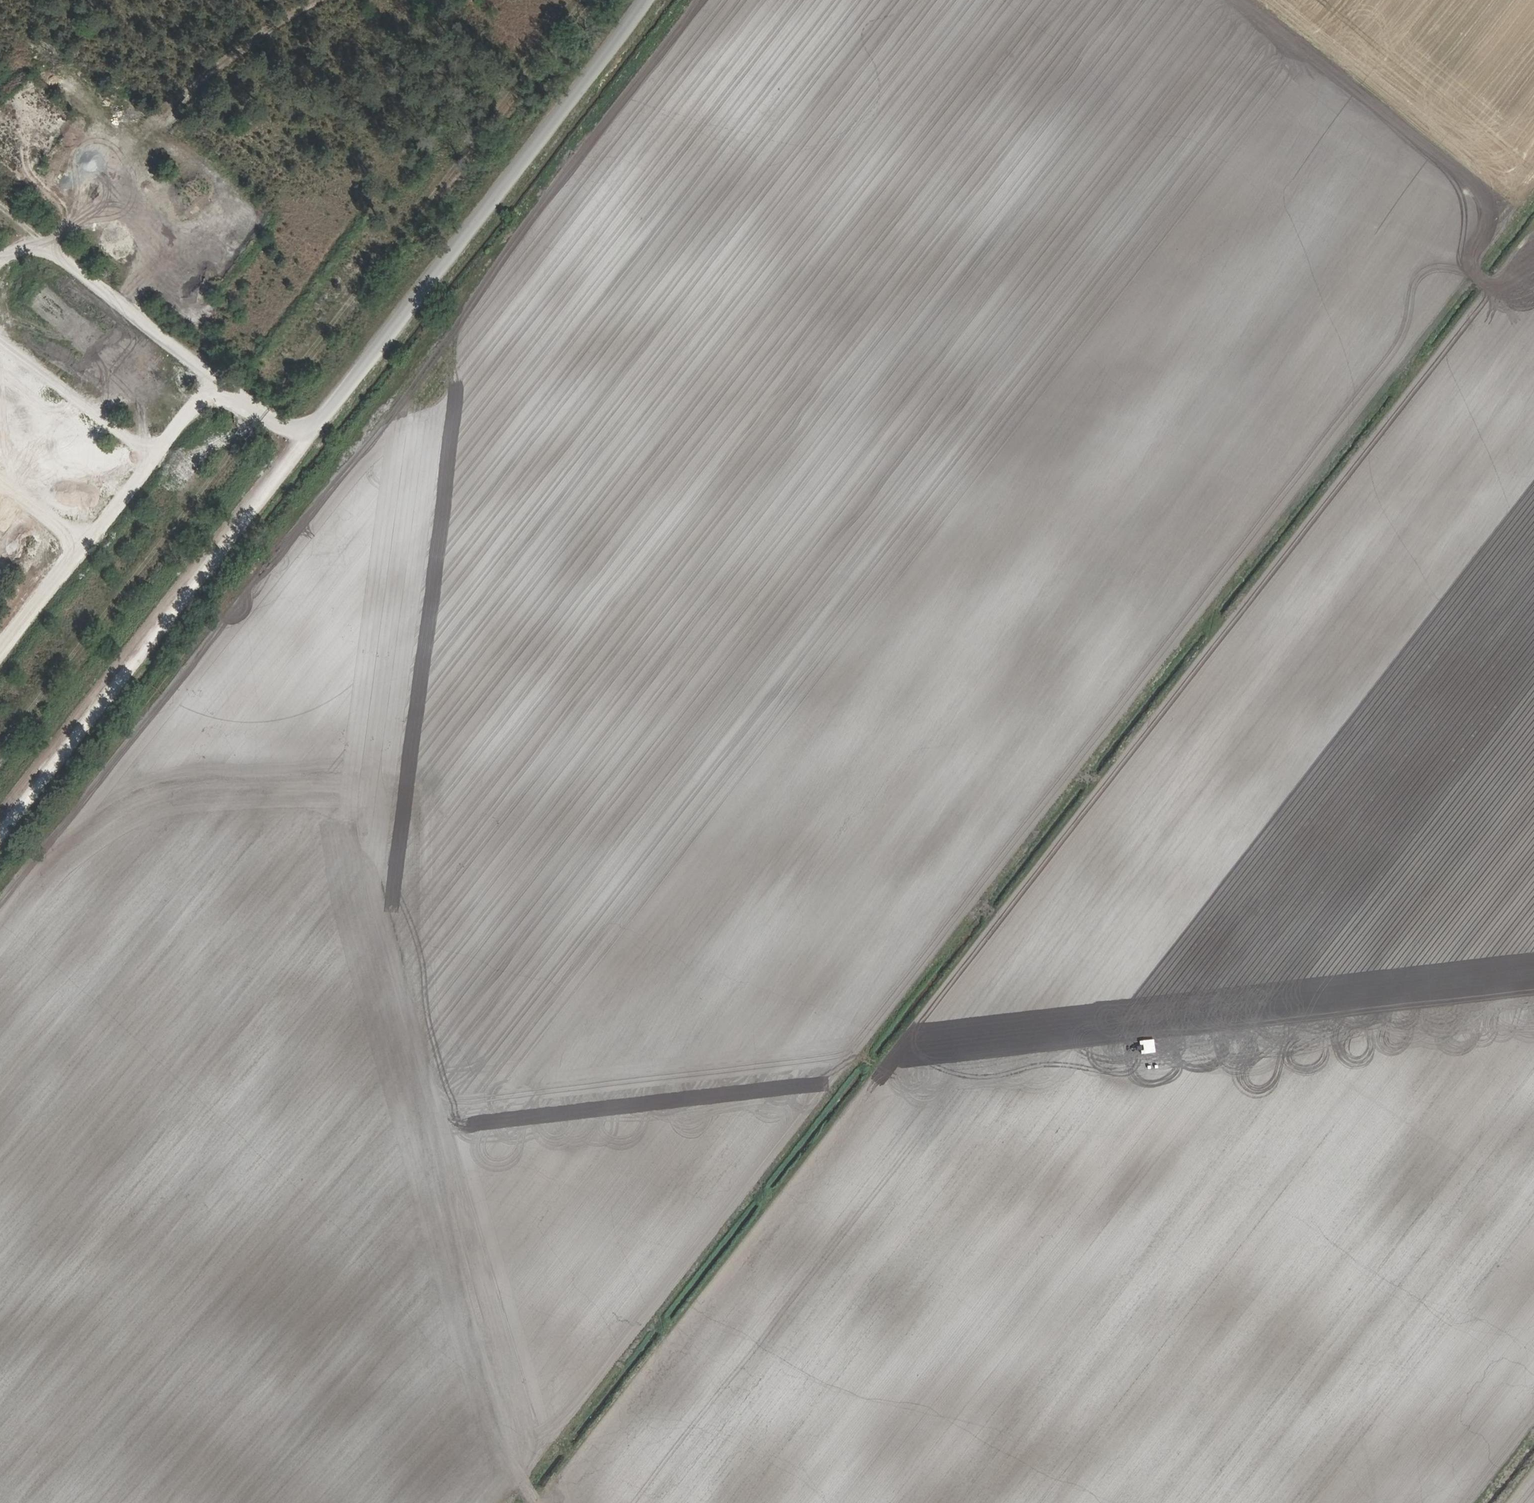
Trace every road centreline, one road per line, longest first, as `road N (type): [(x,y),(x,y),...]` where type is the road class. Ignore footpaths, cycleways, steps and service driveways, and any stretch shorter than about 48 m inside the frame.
road 1 (unclassified): [(649,0),(301,441)]
road 2 (track): [(301,441),(0,818)]

